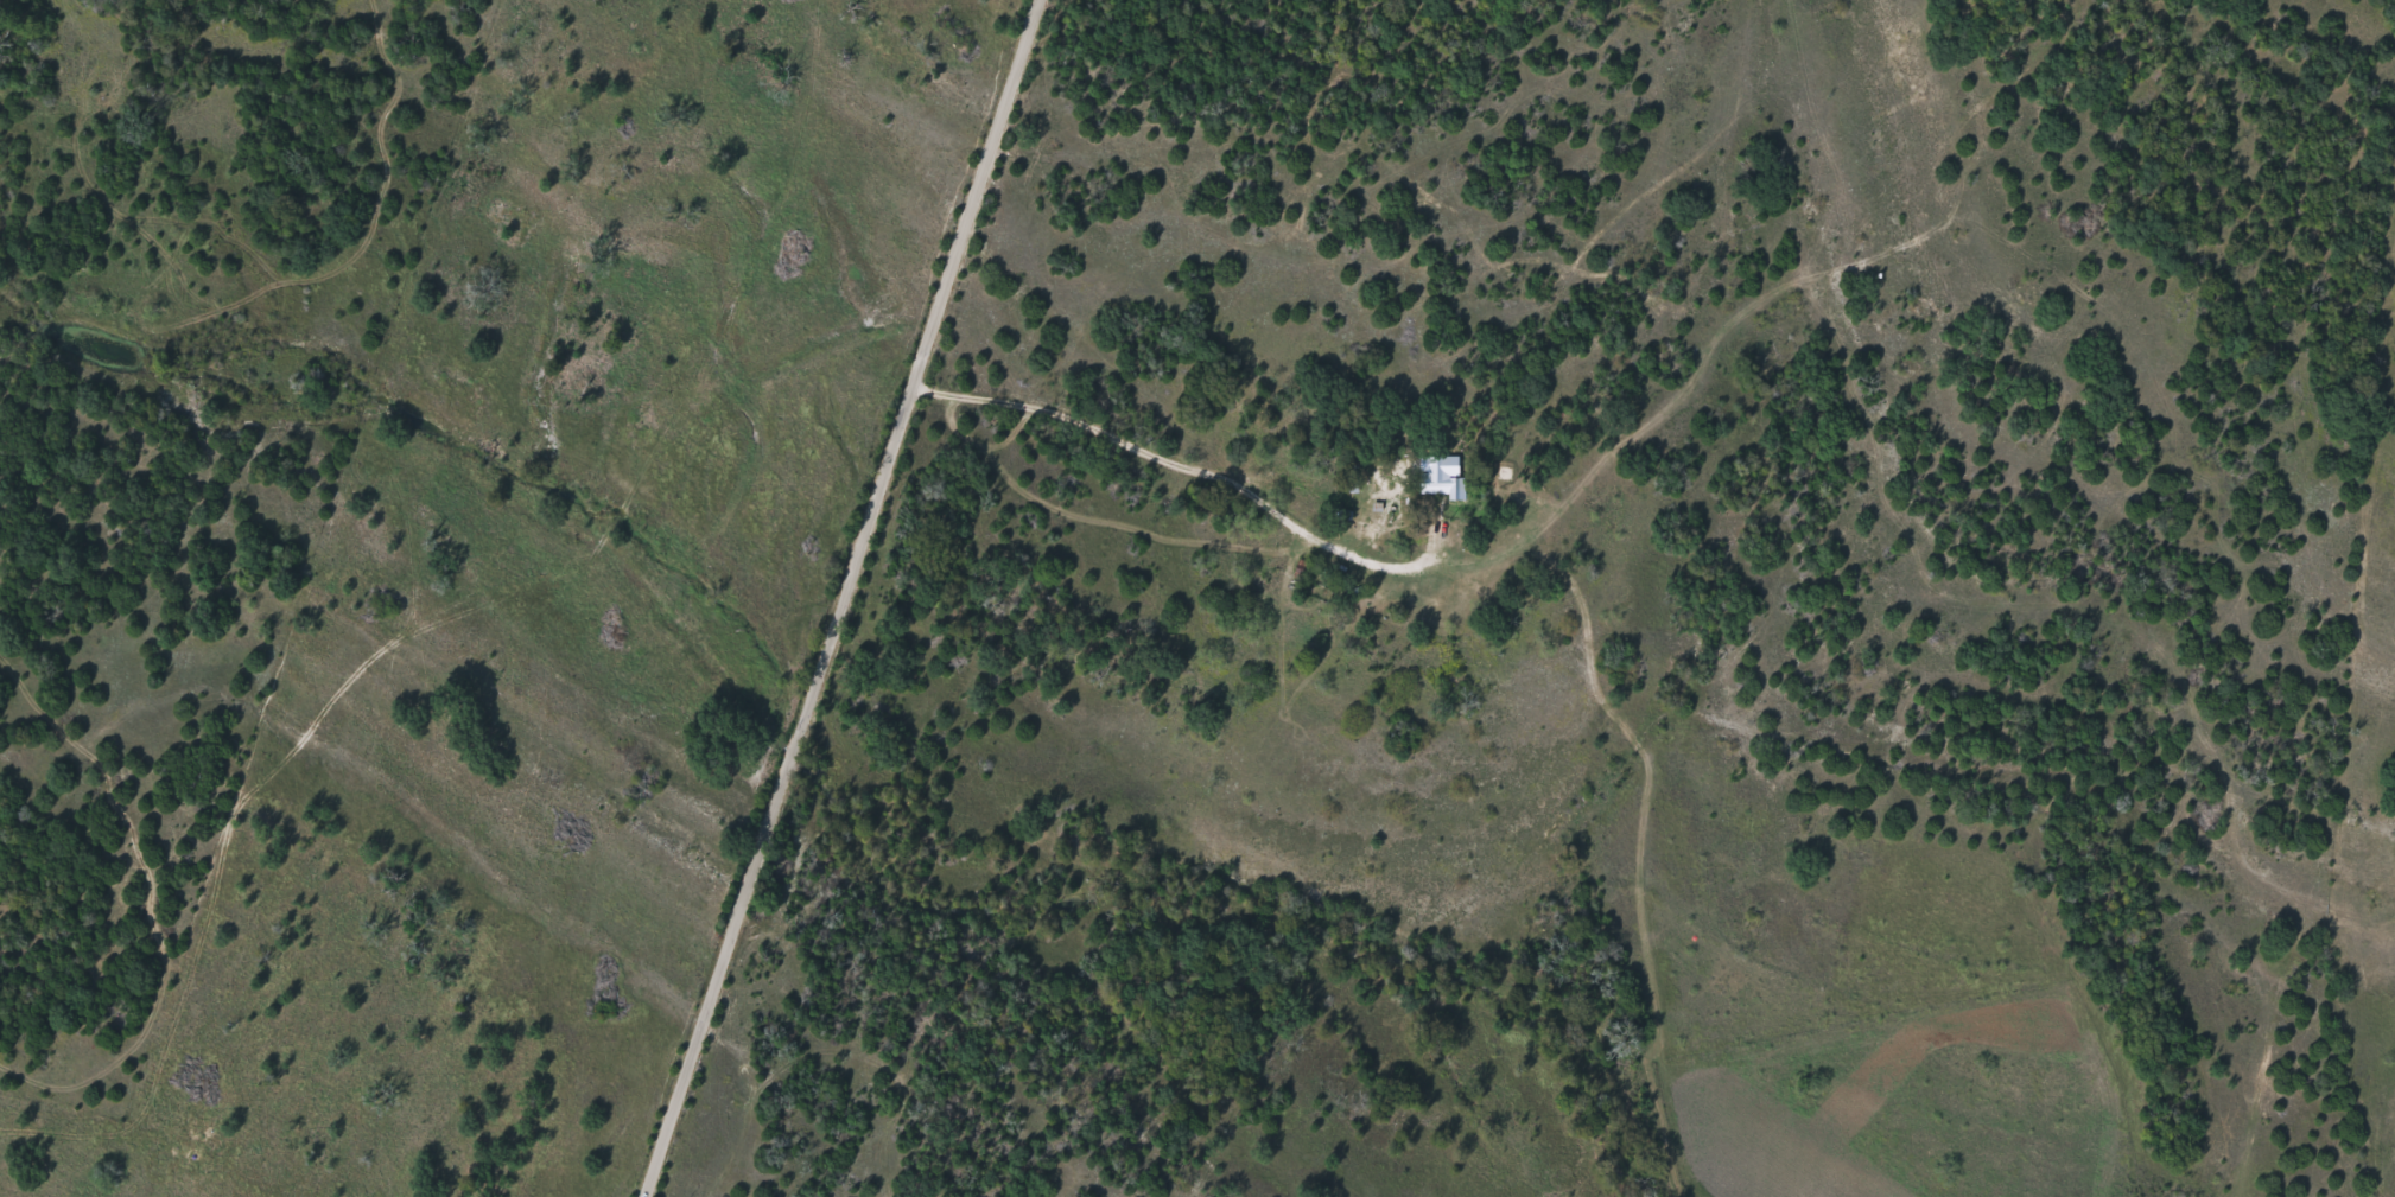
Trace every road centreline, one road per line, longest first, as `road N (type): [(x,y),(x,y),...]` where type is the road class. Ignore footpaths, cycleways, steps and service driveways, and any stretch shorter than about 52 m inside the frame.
road 1 (residential): [(647,1196),(916,397),(946,374),(1070,0)]

